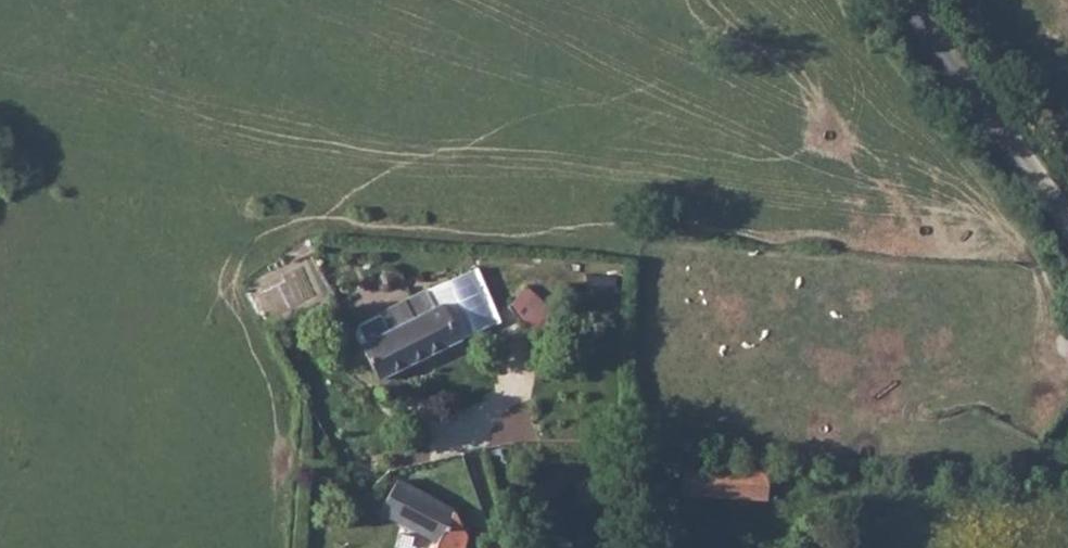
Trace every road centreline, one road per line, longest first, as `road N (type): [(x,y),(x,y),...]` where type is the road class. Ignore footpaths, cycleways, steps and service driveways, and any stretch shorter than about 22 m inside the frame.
road 1 (unclassified): [(901,0),(1067,226)]

